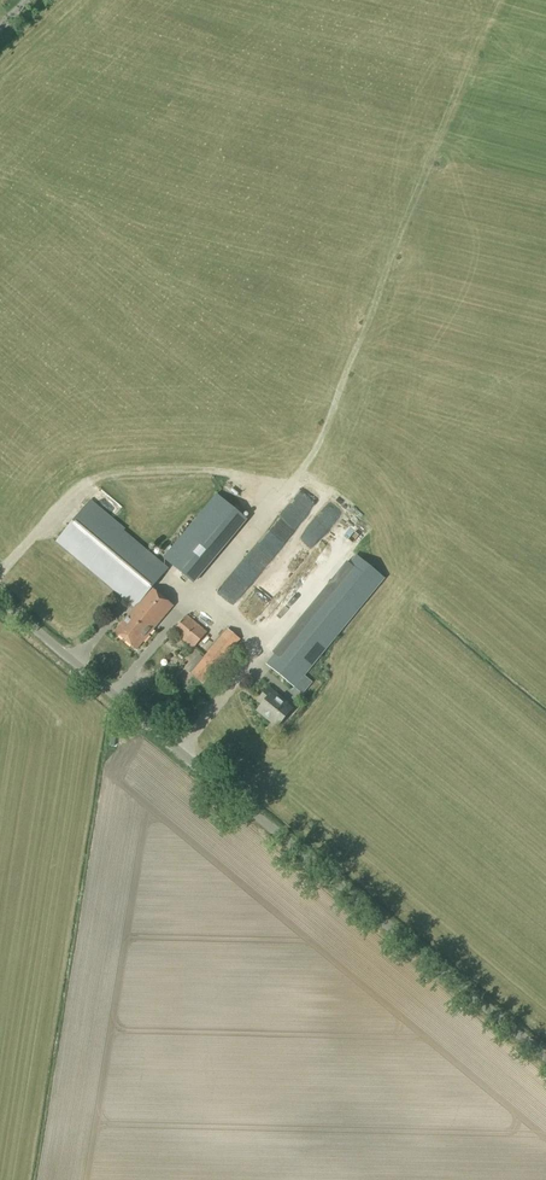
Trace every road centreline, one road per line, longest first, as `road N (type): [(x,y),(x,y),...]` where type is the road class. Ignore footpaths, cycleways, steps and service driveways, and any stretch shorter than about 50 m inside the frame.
road 1 (unclassified): [(545,1052),(0,599)]

